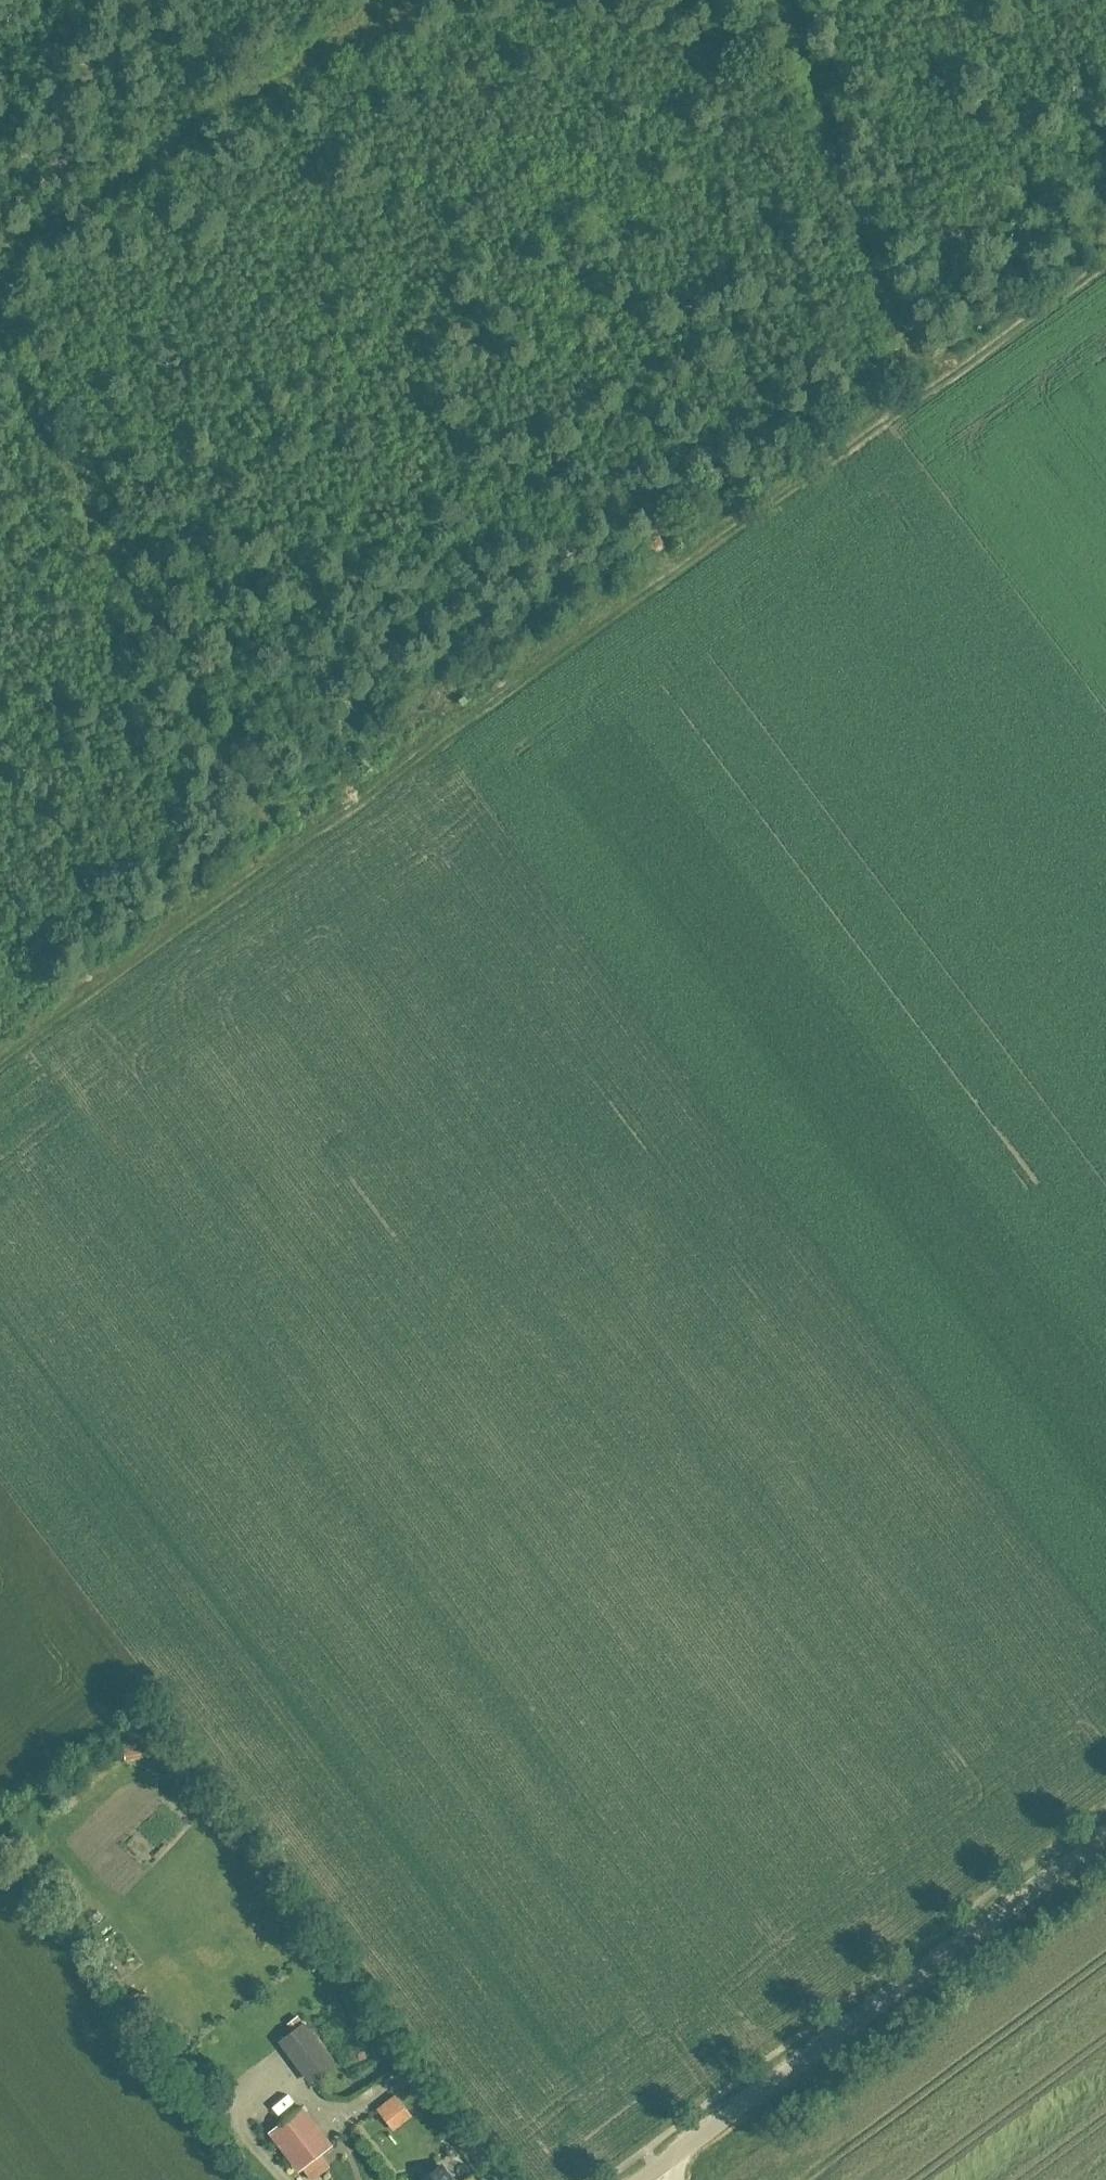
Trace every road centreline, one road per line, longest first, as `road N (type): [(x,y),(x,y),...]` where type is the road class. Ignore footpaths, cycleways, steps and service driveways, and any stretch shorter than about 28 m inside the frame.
road 1 (residential): [(1105,1836),(660,2166)]

